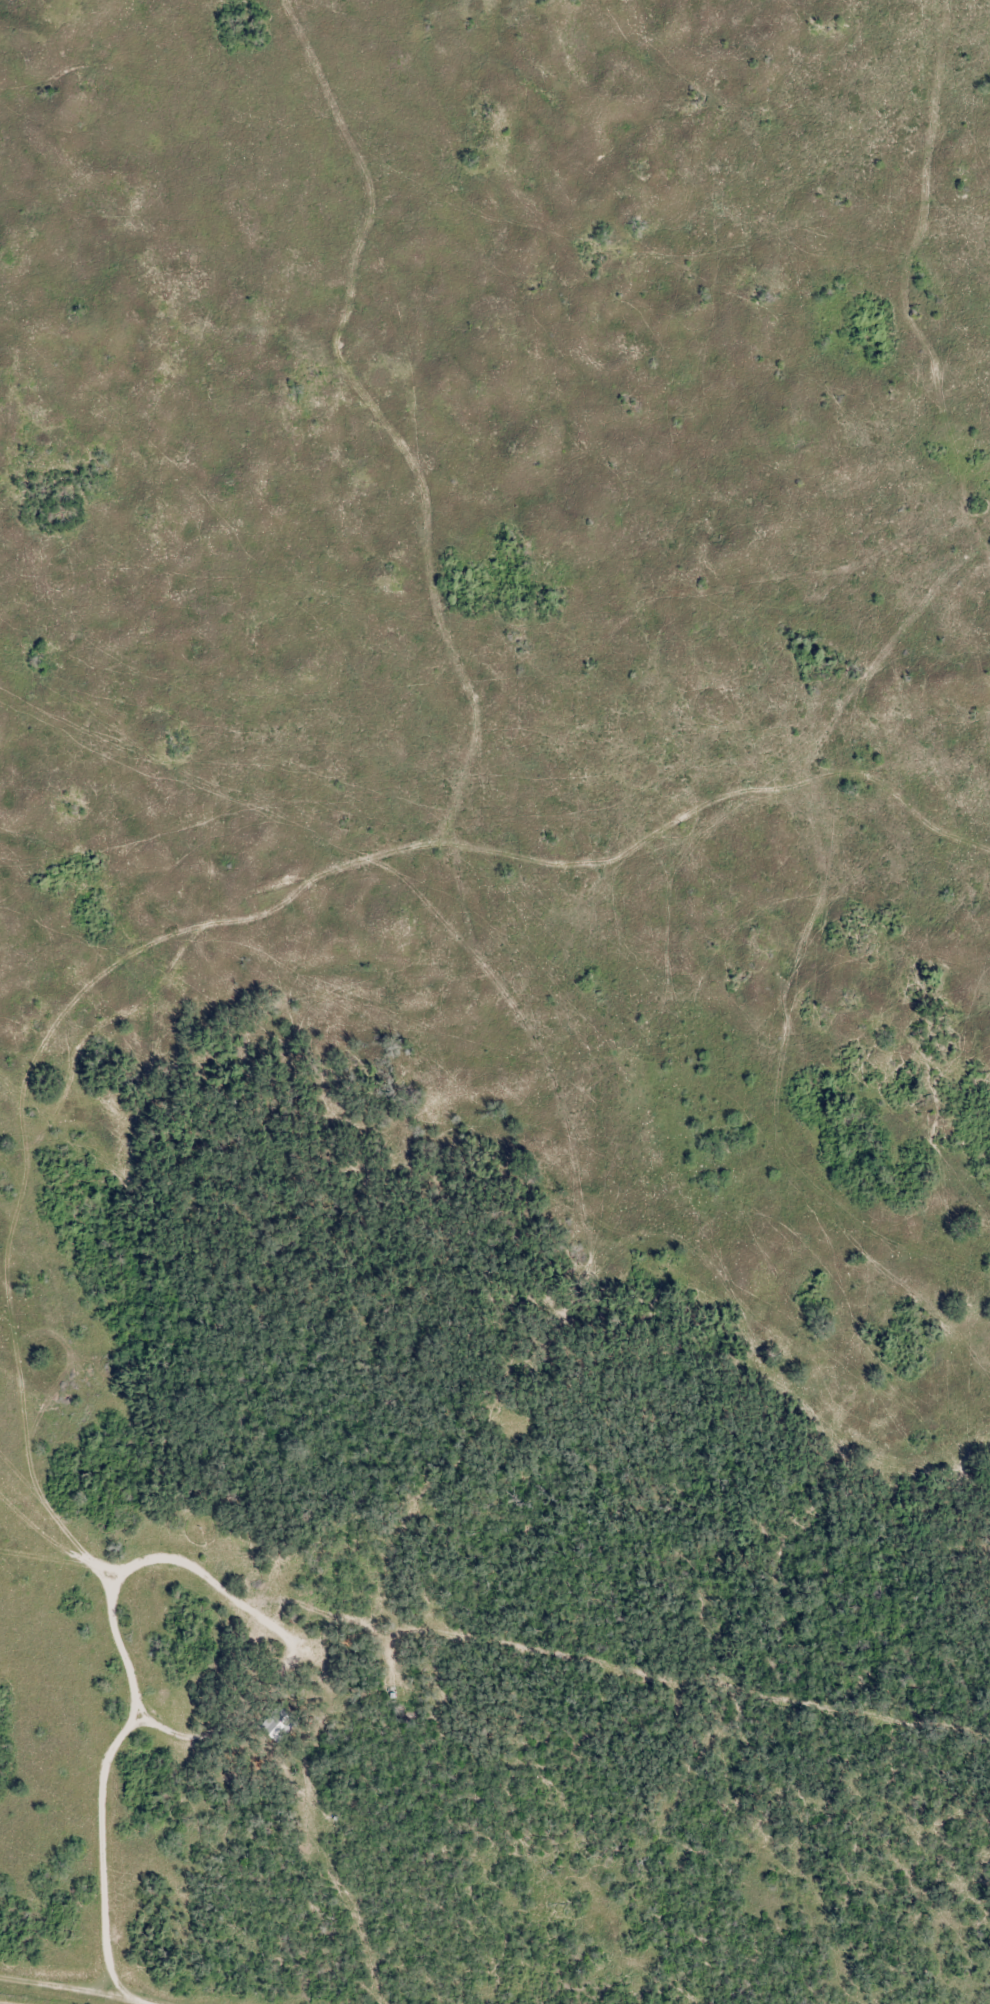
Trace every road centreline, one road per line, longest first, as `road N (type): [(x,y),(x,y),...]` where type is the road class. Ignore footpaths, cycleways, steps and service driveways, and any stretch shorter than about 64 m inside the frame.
road 1 (residential): [(186,1997),(0,1966)]

